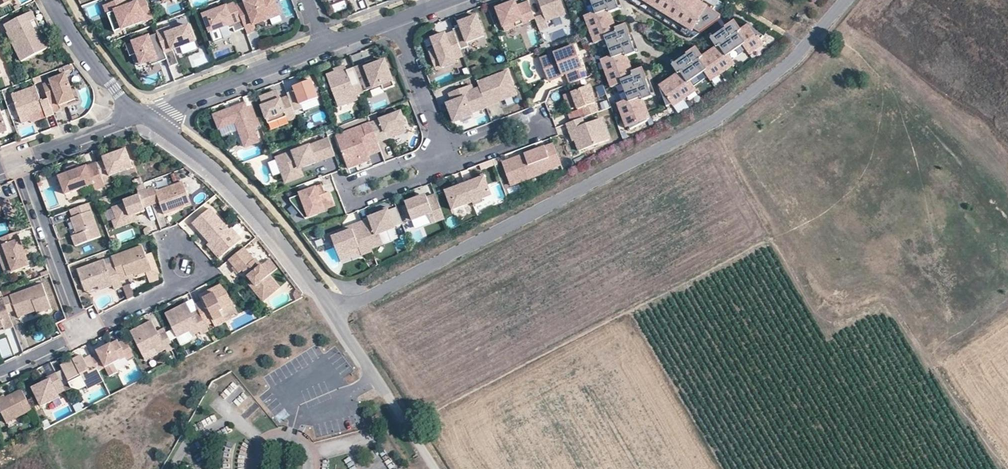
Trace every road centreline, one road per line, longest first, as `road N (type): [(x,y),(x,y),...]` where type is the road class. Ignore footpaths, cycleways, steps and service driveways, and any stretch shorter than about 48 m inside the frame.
road 1 (unclassified): [(331,311),(728,110),(797,57),(848,0)]
road 2 (residential): [(144,116),(231,185),(331,311)]
road 3 (residential): [(443,149),(344,185),(351,204),(451,168)]
road 4 (residential): [(451,168),(542,134),(535,115),(443,149)]
road 5 (residential): [(144,116),(324,45)]
road 6 (residential): [(18,164),(82,335)]
road 7 (residential): [(54,0),(71,33),(144,116)]
road 8 (residential): [(396,19),(443,149)]
road 9 (residential): [(18,164),(144,116)]
road 10 (residential): [(331,311),(399,411)]

